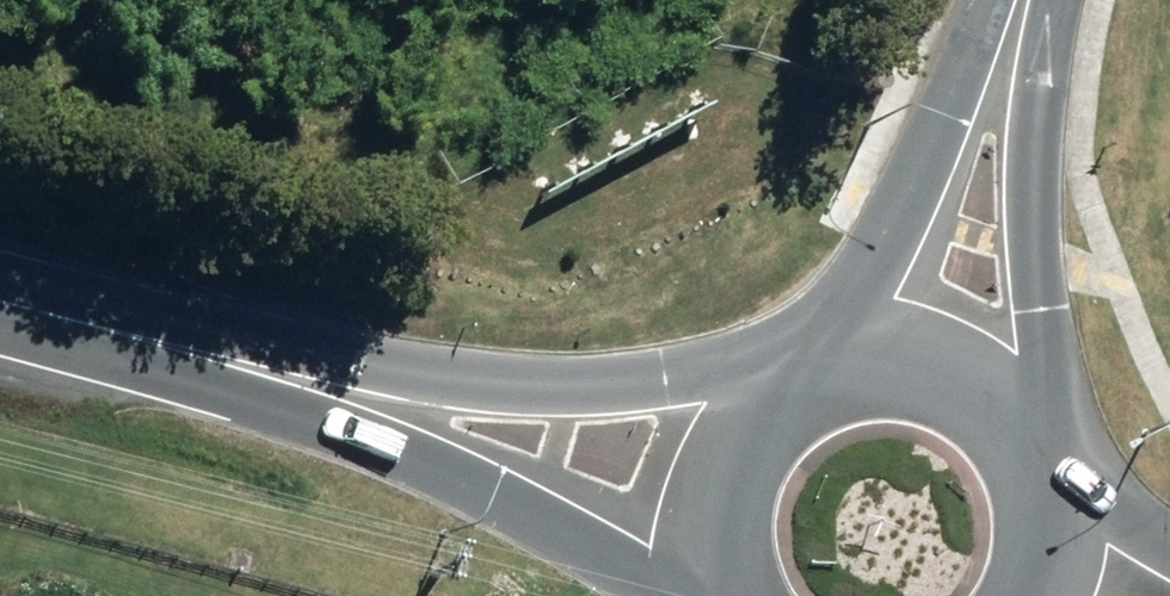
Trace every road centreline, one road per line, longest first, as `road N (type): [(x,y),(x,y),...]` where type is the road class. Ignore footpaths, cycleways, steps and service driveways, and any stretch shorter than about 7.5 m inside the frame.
road 1 (tertiary): [(282,378),(506,399),(787,385)]
road 2 (tertiary): [(728,584),(282,378)]
road 3 (secondary): [(1038,0),(1032,439)]
road 4 (secondary): [(841,360),(1006,0)]
road 5 (tertiary): [(282,378),(0,303)]
road 6 (secondary): [(728,584),(719,553),(719,490),(743,431),(787,385)]
road 7 (secondary): [(841,360),(915,356),(950,367),(1010,409),(1032,439)]
road 8 (tertiary): [(1052,504),(1169,559)]

